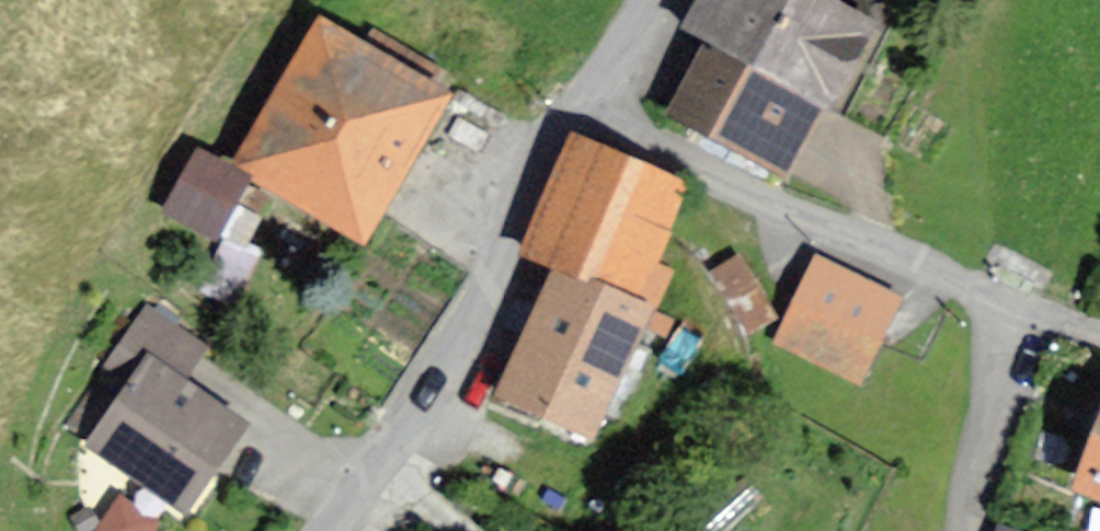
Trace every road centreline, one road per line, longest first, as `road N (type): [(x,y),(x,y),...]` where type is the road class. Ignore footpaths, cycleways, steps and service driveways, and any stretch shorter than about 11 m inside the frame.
road 1 (residential): [(1099,336),(958,285),(576,117)]
road 2 (residential): [(576,117),(372,463),(321,530)]
road 3 (unclassified): [(632,0),(576,117)]

